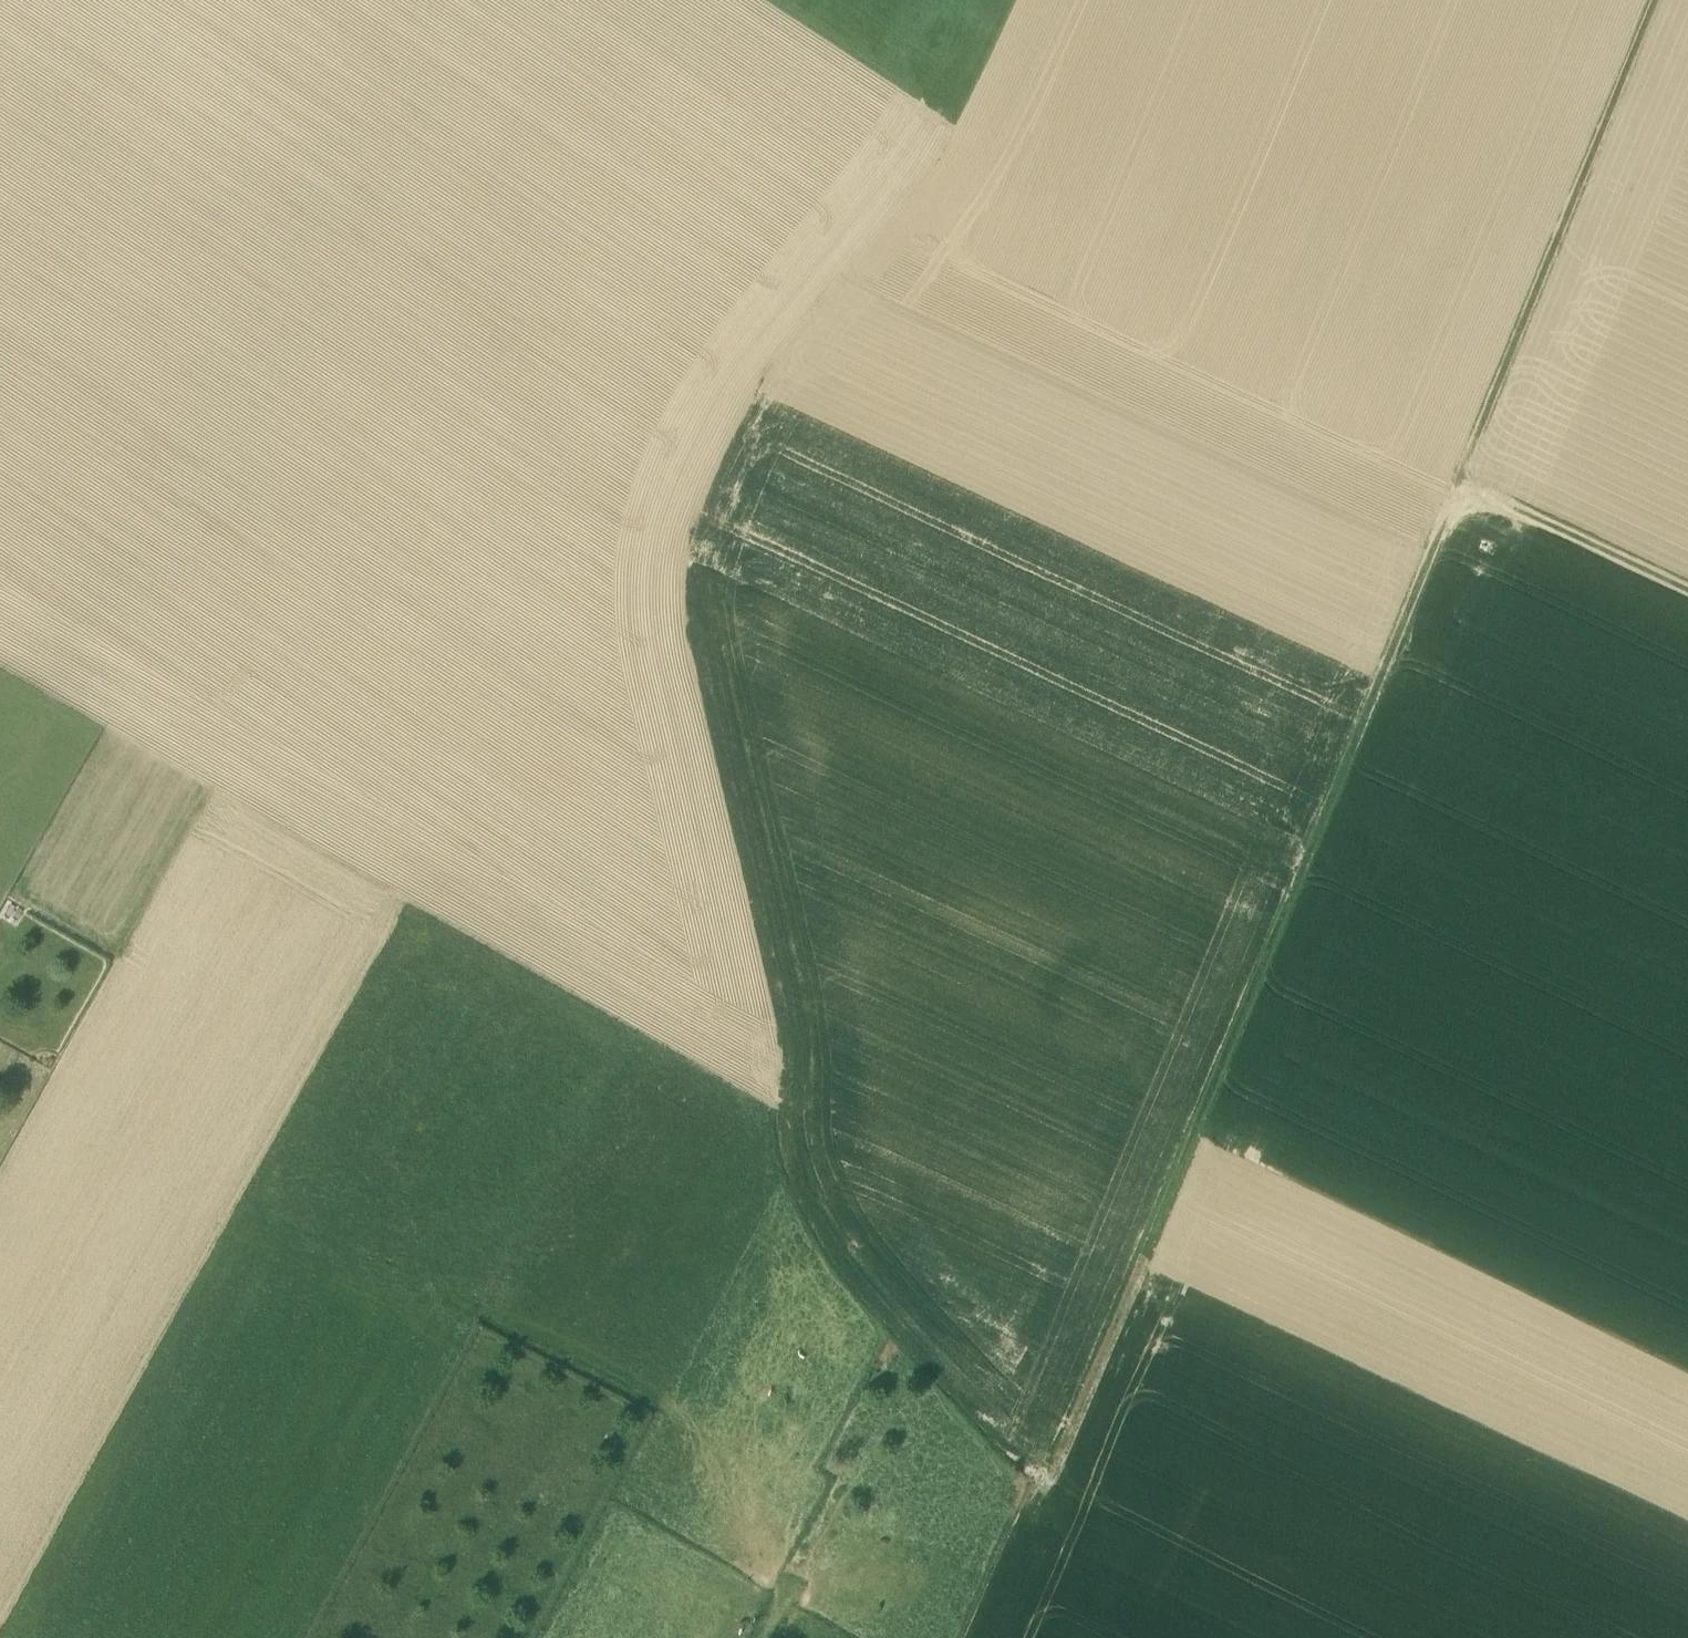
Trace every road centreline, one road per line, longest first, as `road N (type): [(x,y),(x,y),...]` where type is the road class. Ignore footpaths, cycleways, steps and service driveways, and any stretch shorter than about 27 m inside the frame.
road 1 (track): [(1360,1637),(1045,1488),(1249,1014),(1655,0)]
road 2 (track): [(1687,596),(1461,489)]

